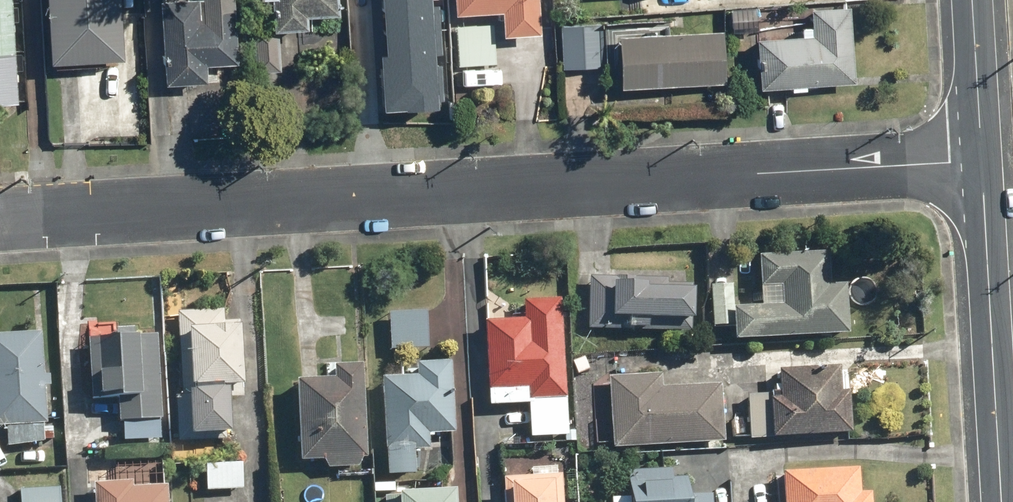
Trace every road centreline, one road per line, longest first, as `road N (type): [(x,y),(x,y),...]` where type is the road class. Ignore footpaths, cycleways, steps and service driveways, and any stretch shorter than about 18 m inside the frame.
road 1 (residential): [(979,161),(0,219)]
road 2 (residential): [(1003,501),(979,161)]
road 3 (residential): [(979,161),(970,0)]

